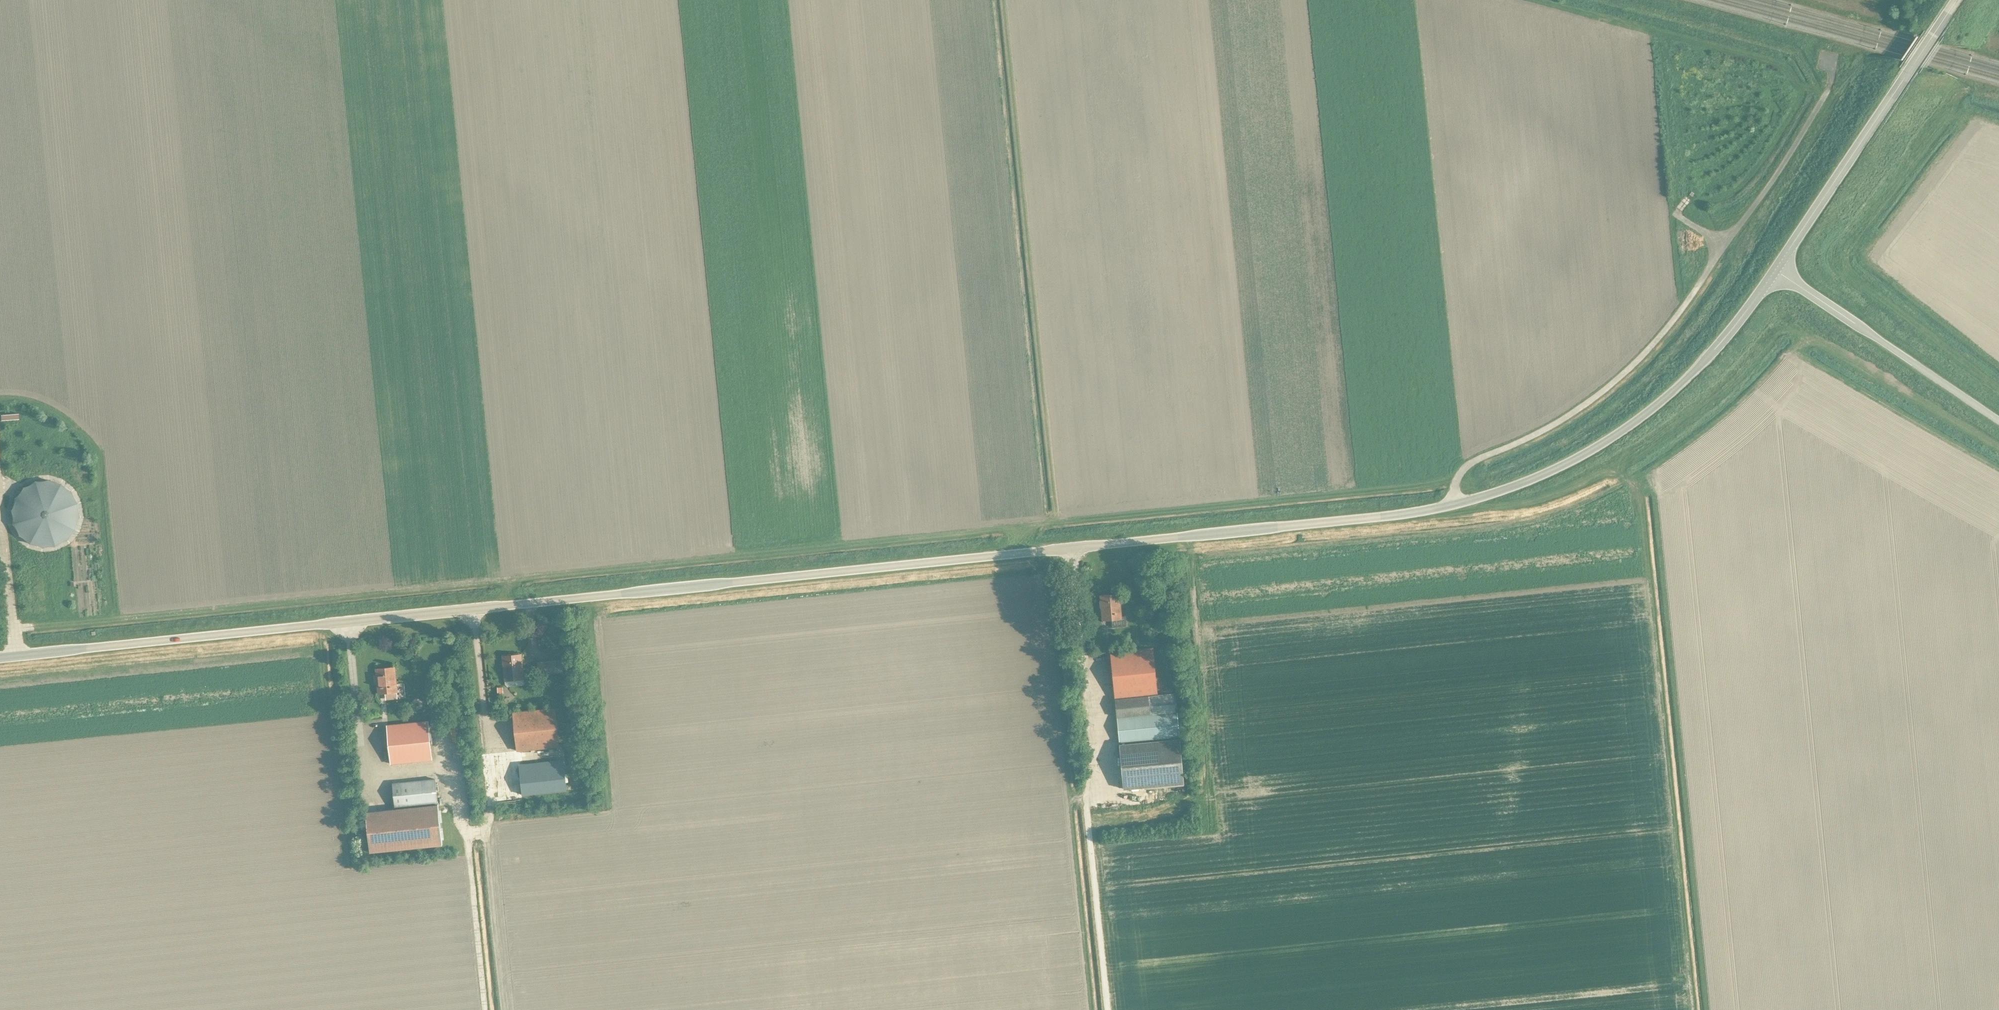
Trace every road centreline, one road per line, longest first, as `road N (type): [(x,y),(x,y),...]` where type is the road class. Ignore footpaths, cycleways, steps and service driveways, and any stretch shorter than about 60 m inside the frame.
road 1 (unclassified): [(0,657),(1456,504),(1550,471),(1629,426),(1715,350),(1775,270)]
road 2 (unclassified): [(1775,270),(1956,0)]
road 3 (unclassified): [(1998,421),(1775,270)]

